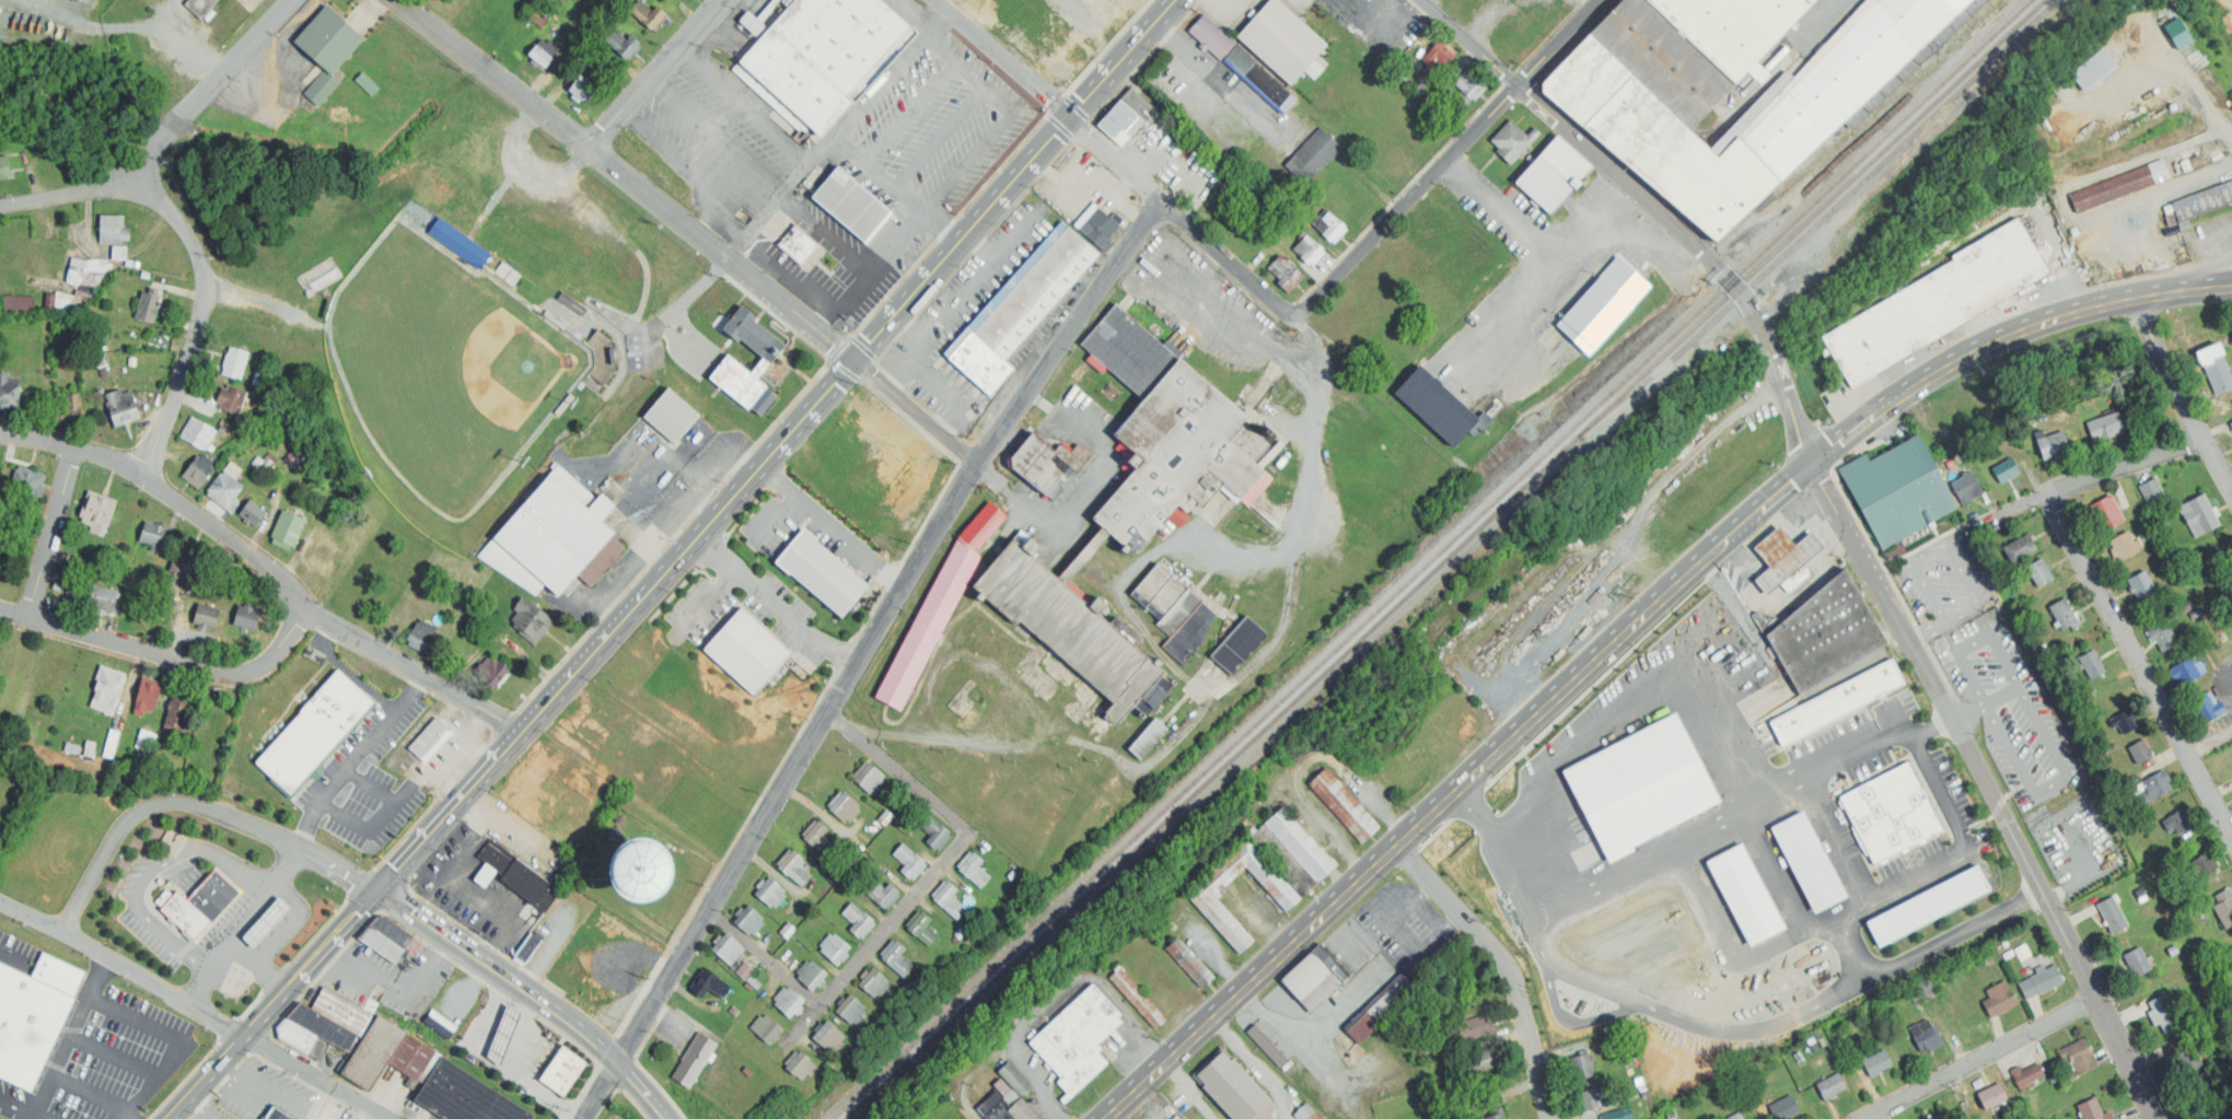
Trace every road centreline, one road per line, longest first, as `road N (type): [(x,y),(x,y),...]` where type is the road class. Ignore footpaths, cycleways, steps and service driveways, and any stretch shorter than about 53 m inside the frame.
road 1 (primary): [(1104,1118),(1895,396),(2031,326),(2134,299),(2231,286)]
road 2 (primary): [(523,733),(1187,0)]
road 3 (residential): [(2161,1118),(1812,465)]
road 4 (residential): [(617,1062),(977,465)]
road 5 (residential): [(1812,465),(1755,307),(1424,0)]
road 6 (residential): [(858,363),(396,0)]
road 7 (residential): [(523,733),(326,622),(276,573),(144,480)]
road 8 (residential): [(1297,317),(1601,0)]
road 9 (residential): [(826,713),(966,832),(960,850),(821,1007)]
road 10 (residential): [(1379,397),(1074,124)]
road 11 (residential): [(62,930),(118,832),(151,804),(177,802),(233,818),(380,891)]
road 12 (residential): [(2047,494),(2231,835)]
road 13 (residential): [(307,608),(269,663),(237,673),(0,610)]
road 14 (residential): [(144,480),(194,342),(205,270),(186,231),(136,173)]
road 15 (residential): [(1550,1118),(1498,954),(1395,846)]
road 16 (residential): [(977,465),(1159,202)]
road 17 (primary): [(169,1118),(380,891)]
road 18 (primary): [(617,1062),(380,891)]
road 19 (residential): [(245,1036),(0,902)]
road 20 (residential): [(2097,995),(1858,1118)]
road 21 (residential): [(136,173),(292,0)]
road 22 (residential): [(2204,440),(1987,523)]
road 23 (residential): [(2231,491),(2134,299)]
road 24 (primary): [(380,891),(523,733)]
road 25 (residential): [(589,149),(722,0)]
road 26 (residential): [(1074,124),(933,0)]
road 27 (residential): [(31,618),(73,447)]
road 28 (residential): [(389,1118),(245,1036)]
road 29 (residential): [(977,465),(858,363)]
road 30 (residential): [(144,480),(73,447),(0,435)]
road 31 (residential): [(821,1007),(710,908)]
road 32 (residential): [(0,206),(95,190),(136,173)]

